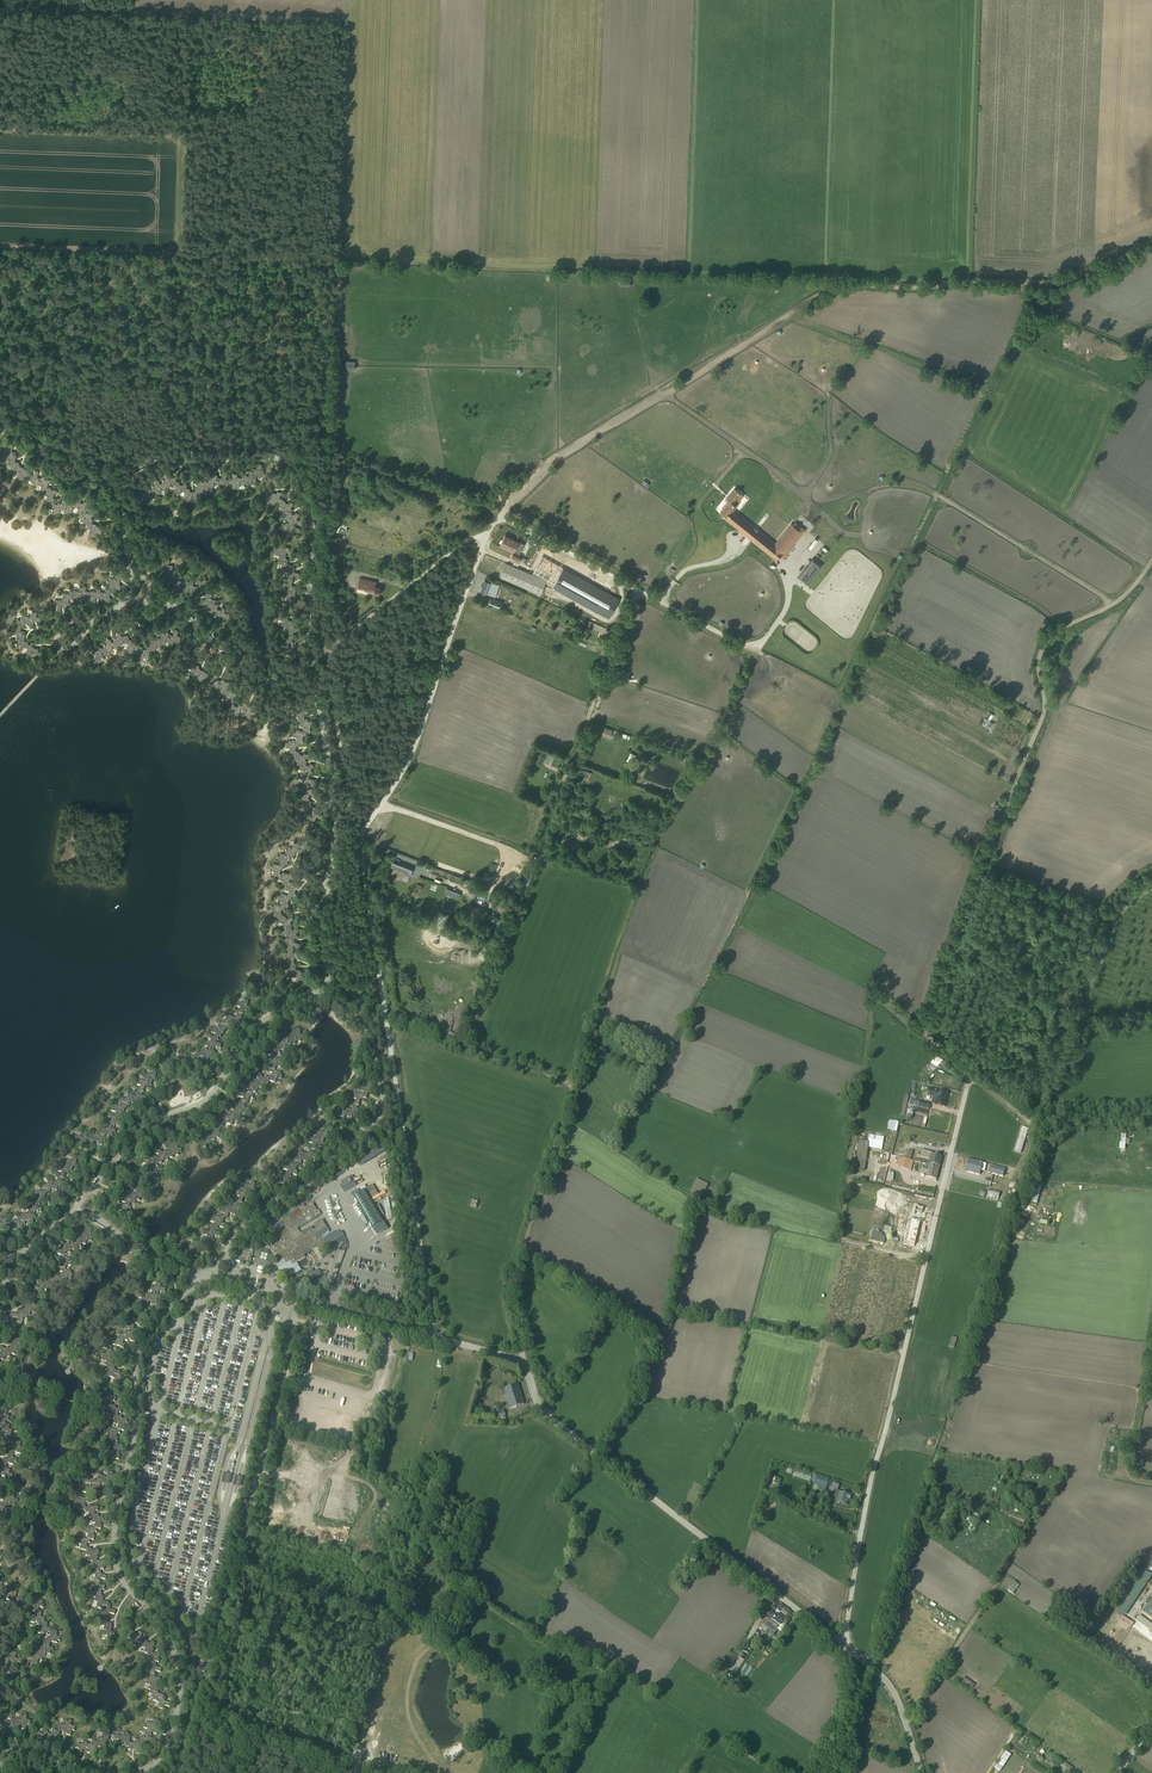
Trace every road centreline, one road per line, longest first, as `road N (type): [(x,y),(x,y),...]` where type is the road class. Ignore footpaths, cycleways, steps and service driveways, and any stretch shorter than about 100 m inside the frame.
road 1 (track): [(1151,239),(1069,278),(837,287),(561,459),(499,517)]
road 2 (track): [(329,652),(321,626),(337,268),(0,247)]
road 3 (unclassified): [(435,1339),(306,1304),(290,1313),(282,1376),(178,1772)]
road 4 (track): [(967,1083),(967,1071),(928,1035),(925,1016),(1044,712),(1038,653),(1061,627),(1122,597),(1151,560)]
road 5 (unclassified): [(843,1646),(873,1474),(967,1083)]
road 6 (track): [(522,1363),(509,1294),(575,1086),(466,1045),(516,906)]
road 7 (unclassified): [(843,1646),(549,1417),(522,1363),(435,1339)]
road 8 (unclassified): [(360,836),(435,1339)]
road 9 (unclassified): [(490,532),(468,539),(329,652),(360,836)]
road 10 (unclassified): [(490,532),(416,743),(360,836)]
road 11 (track): [(575,1086),(661,849)]
road 12 (unclassified): [(663,594),(654,598),(499,517),(490,532)]
road 13 (track): [(1151,1484),(1133,1481),(1127,1471),(1151,1328)]
road 14 (unclassified): [(920,1772),(895,1695),(843,1646)]
road 15 (track): [(812,1772),(865,1663)]

